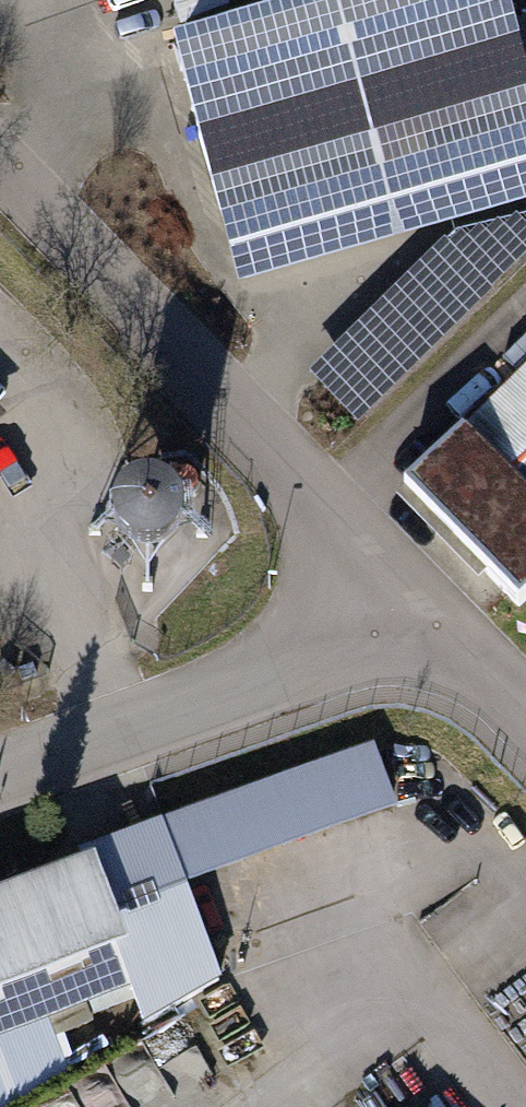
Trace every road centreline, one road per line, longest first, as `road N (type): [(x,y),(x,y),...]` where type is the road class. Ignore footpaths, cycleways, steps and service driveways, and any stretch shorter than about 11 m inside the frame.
road 1 (residential): [(0,153),(239,390),(388,552)]
road 2 (residential): [(388,552),(222,651),(0,734)]
road 3 (residential): [(388,552),(525,703)]

